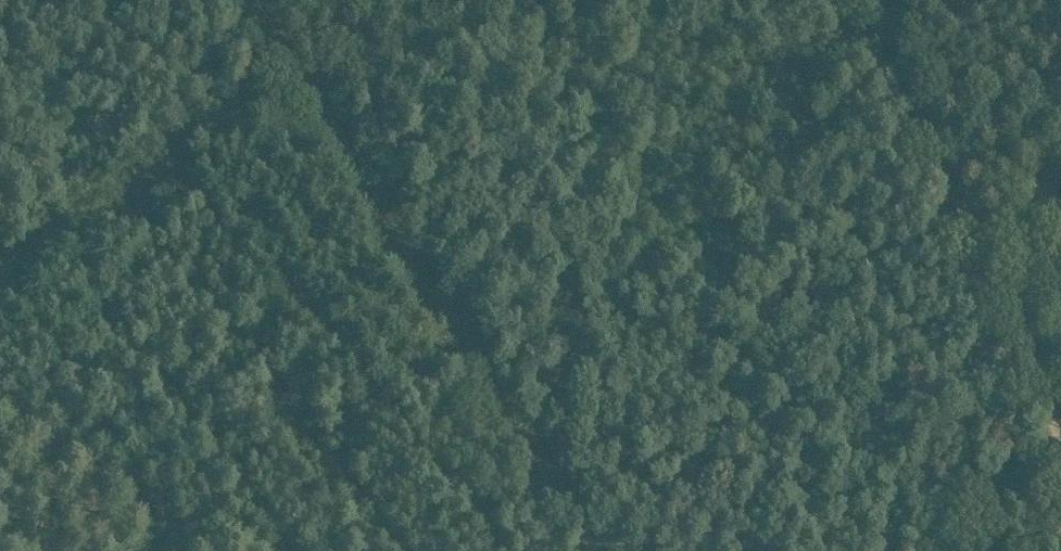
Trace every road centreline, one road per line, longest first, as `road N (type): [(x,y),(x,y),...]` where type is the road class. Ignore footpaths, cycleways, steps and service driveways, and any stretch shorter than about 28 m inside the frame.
road 1 (track): [(883,0),(983,276),(1011,322),(1040,346)]
road 2 (track): [(1060,158),(1051,180),(1040,346),(1060,518)]

